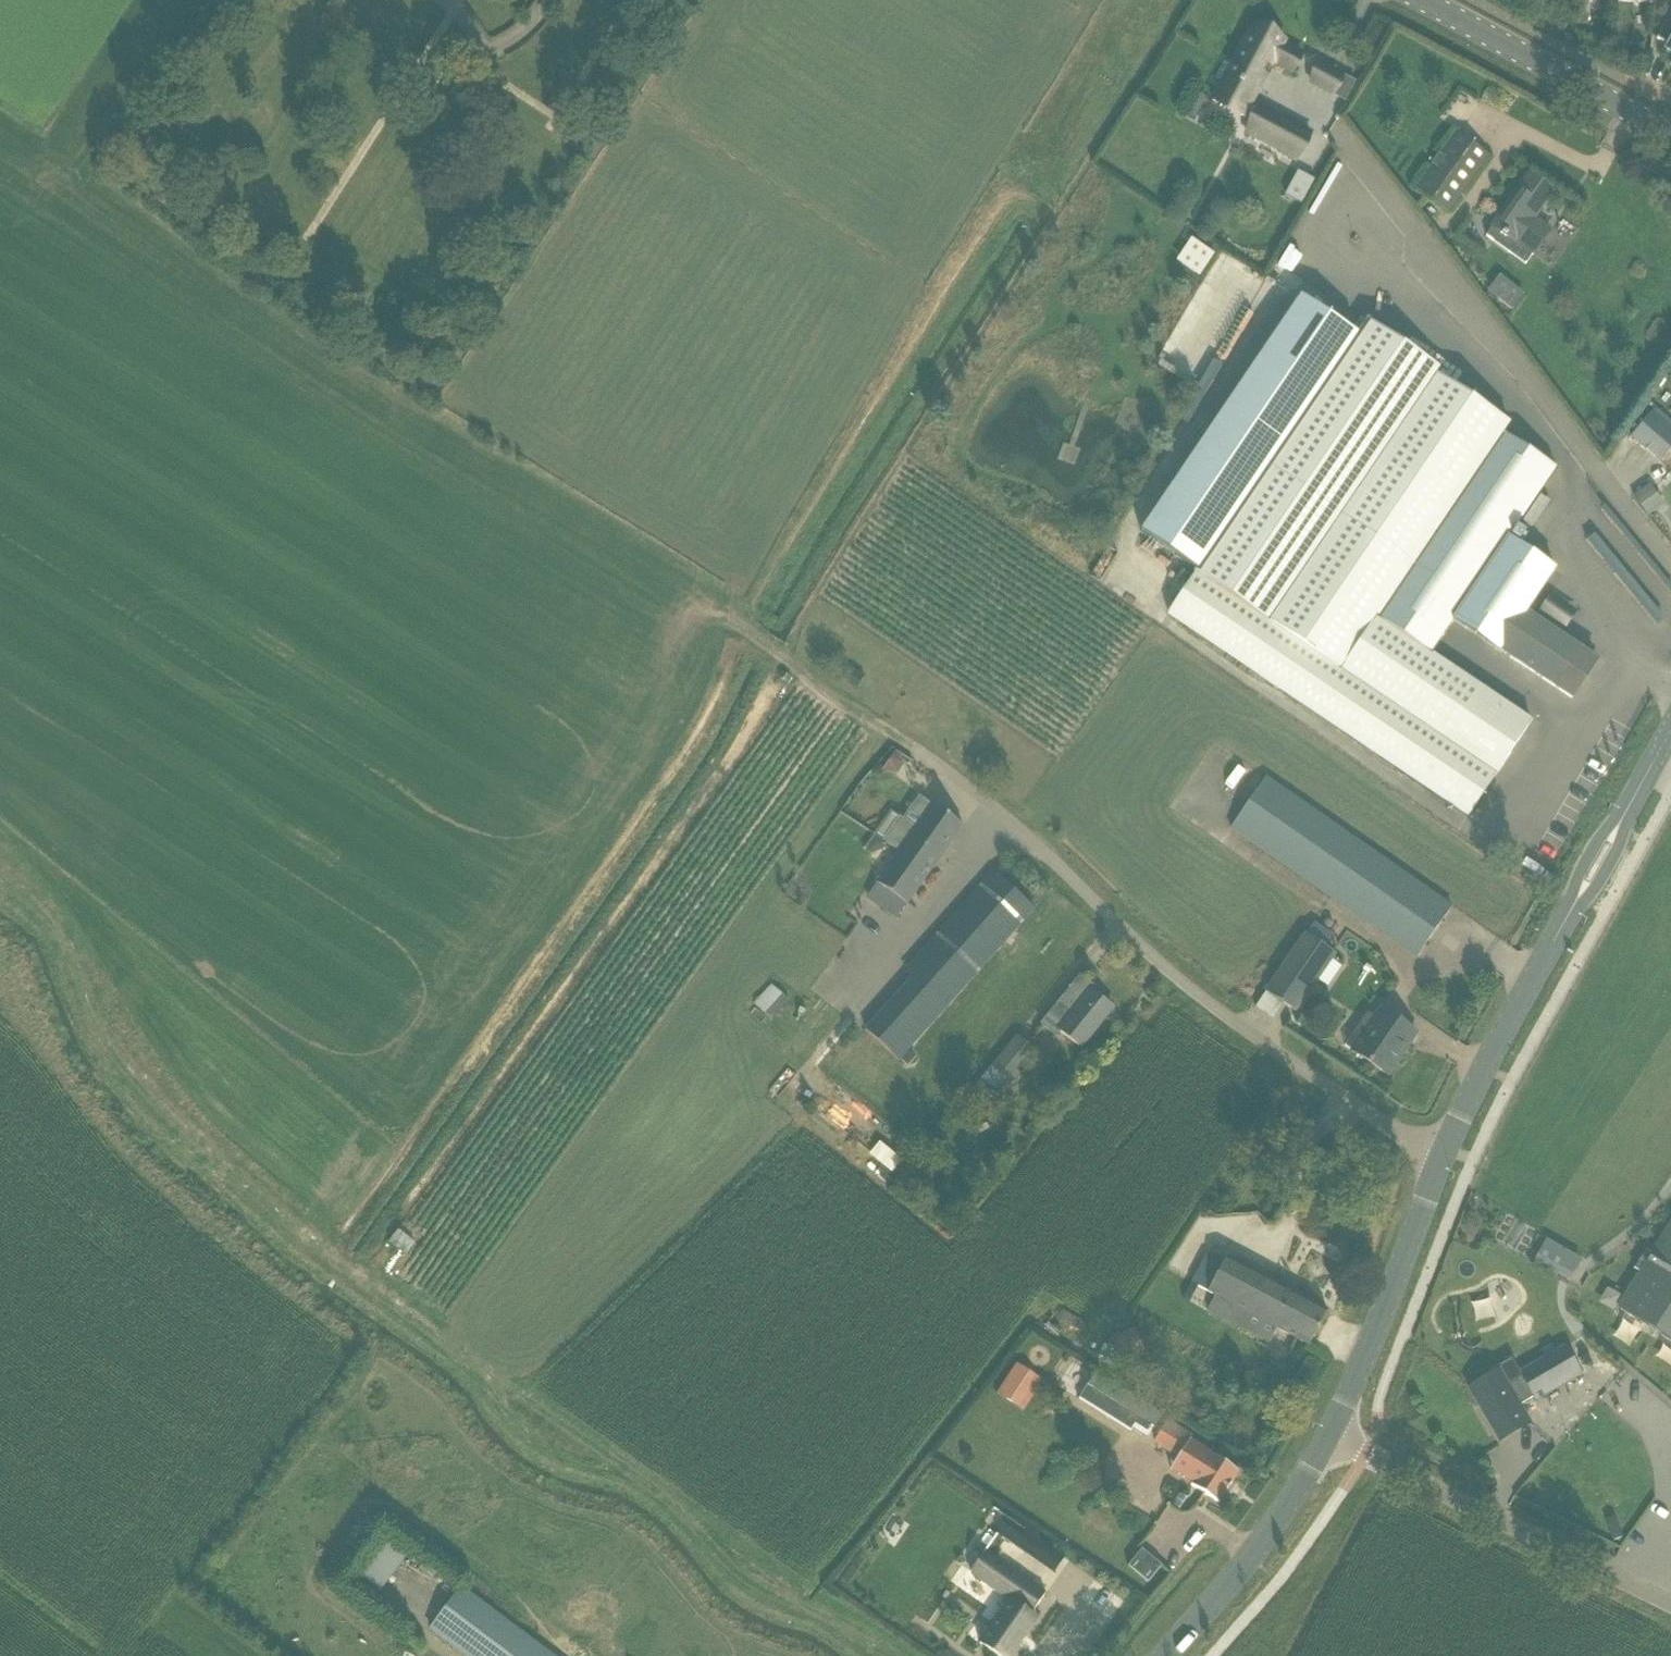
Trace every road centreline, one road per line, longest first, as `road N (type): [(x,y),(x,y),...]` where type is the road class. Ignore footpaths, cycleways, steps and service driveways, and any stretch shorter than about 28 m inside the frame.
road 1 (unclassified): [(1439,1162),(1206,1000),(1012,829)]
road 2 (unclassified): [(1670,1607),(1329,1436)]
road 3 (tertiary): [(1329,1436),(1373,1346),(1439,1162)]
road 4 (tertiary): [(1439,1162),(1574,906)]
road 5 (tertiary): [(1670,131),(1421,0)]
road 6 (tertiary): [(1166,1655),(1244,1569),(1329,1436)]

